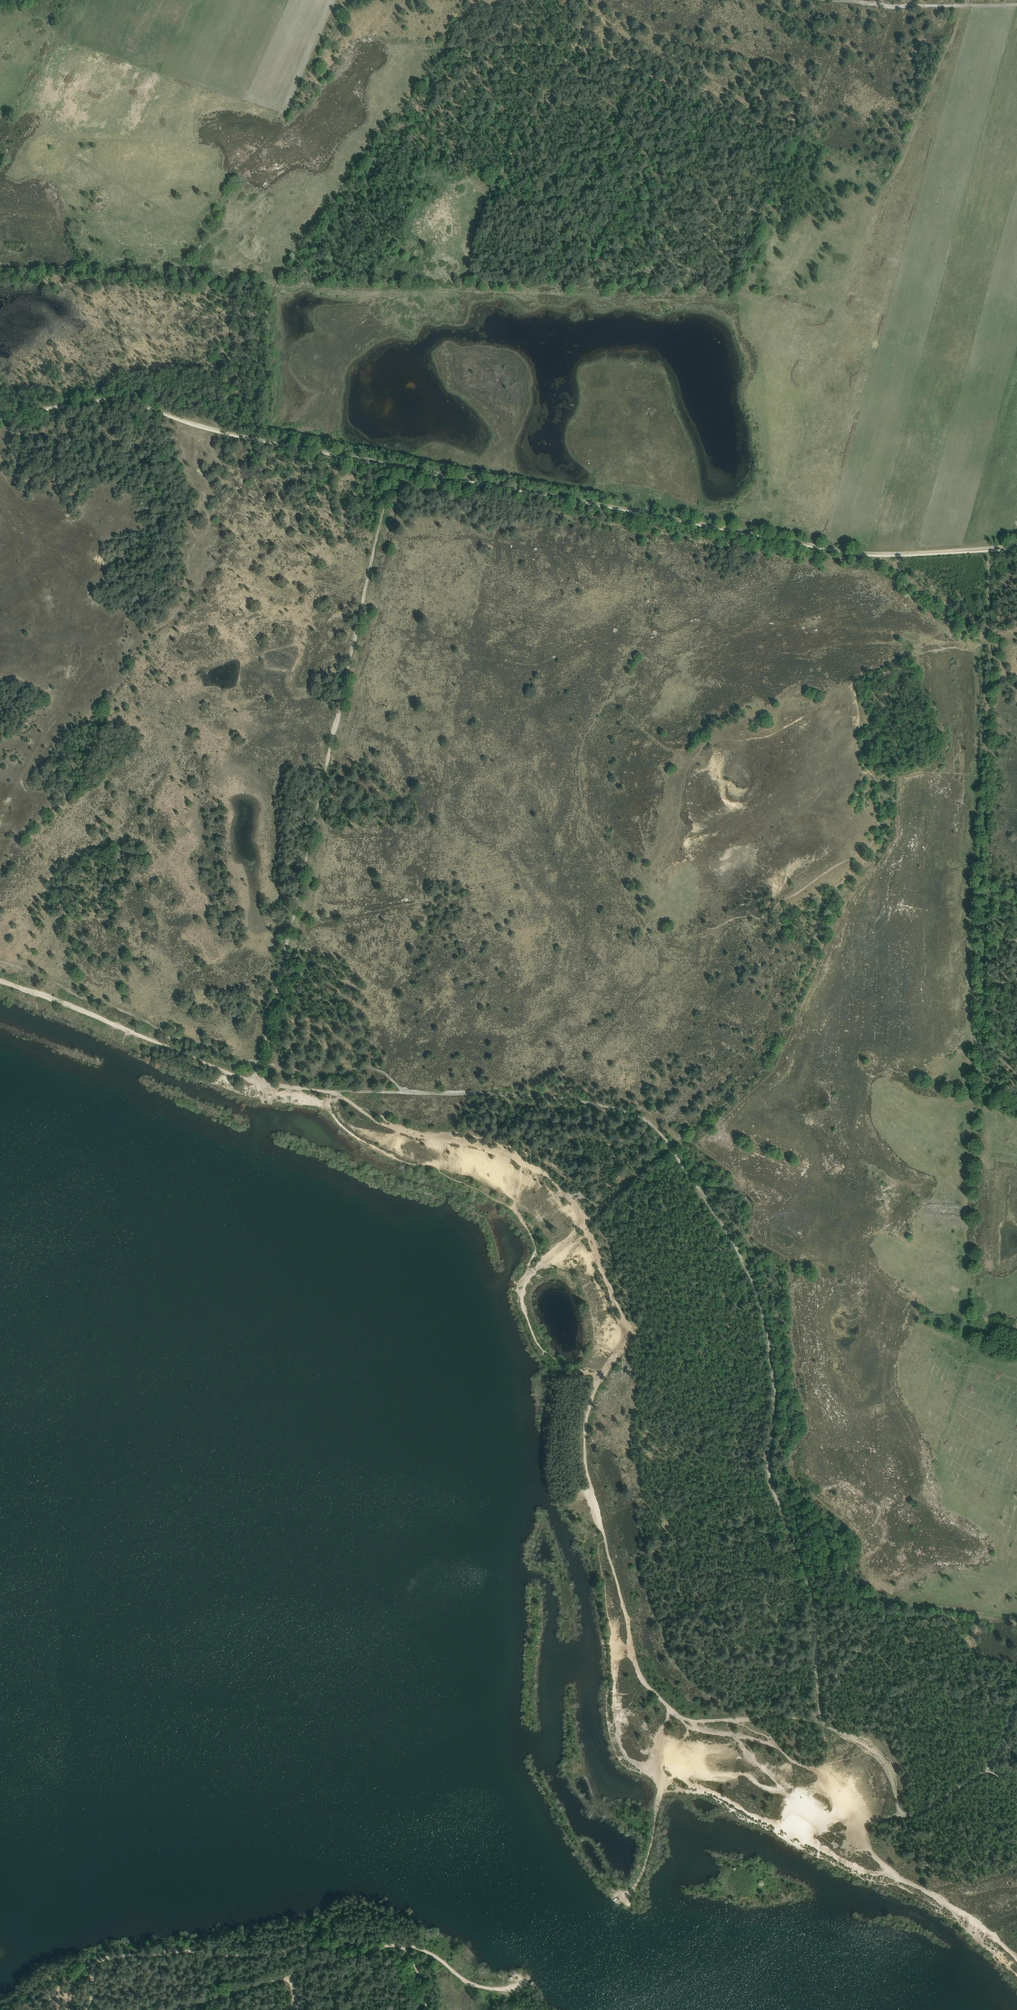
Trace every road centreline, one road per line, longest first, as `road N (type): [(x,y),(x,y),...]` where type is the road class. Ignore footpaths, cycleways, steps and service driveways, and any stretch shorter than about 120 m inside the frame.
road 1 (track): [(255,1082),(396,467)]
road 2 (track): [(1016,546),(848,551),(398,463)]
road 3 (track): [(1016,1106),(979,1093),(990,548)]
road 4 (track): [(398,463),(117,399),(0,412)]
road 5 (track): [(0,980),(255,1082)]
road 6 (track): [(1016,6),(837,0)]

